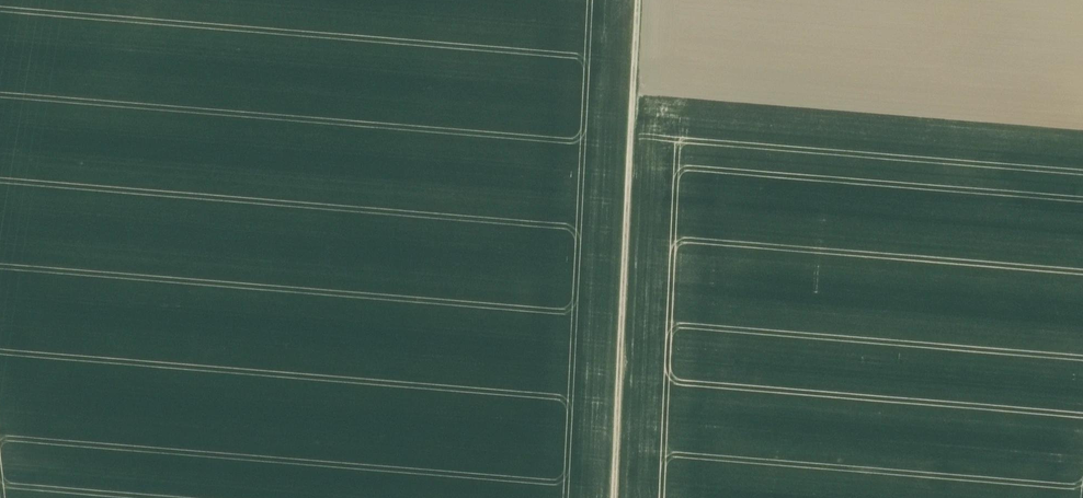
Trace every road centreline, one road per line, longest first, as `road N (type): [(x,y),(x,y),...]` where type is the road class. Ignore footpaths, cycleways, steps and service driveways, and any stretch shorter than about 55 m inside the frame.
road 1 (track): [(641,0),(615,497)]

